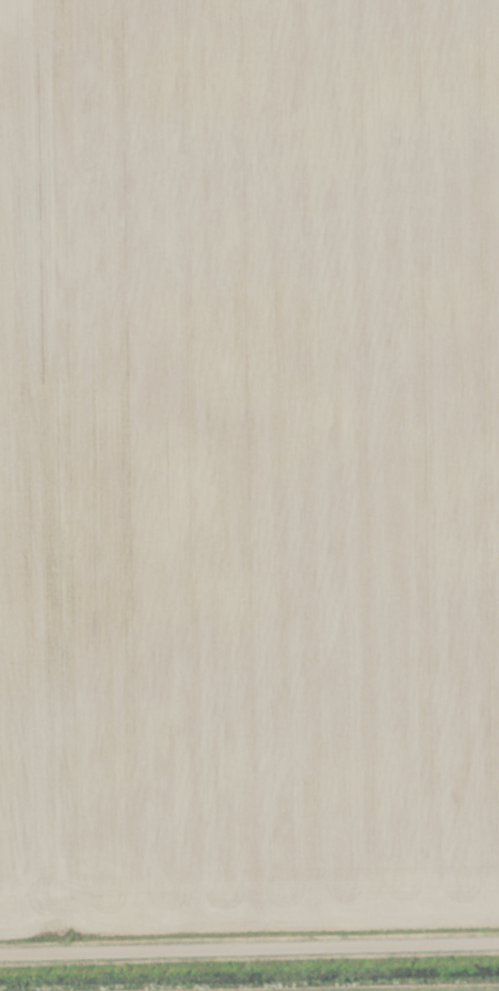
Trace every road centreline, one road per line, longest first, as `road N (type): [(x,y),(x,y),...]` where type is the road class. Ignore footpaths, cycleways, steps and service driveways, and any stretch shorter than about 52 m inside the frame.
road 1 (residential): [(0,954),(498,941)]

